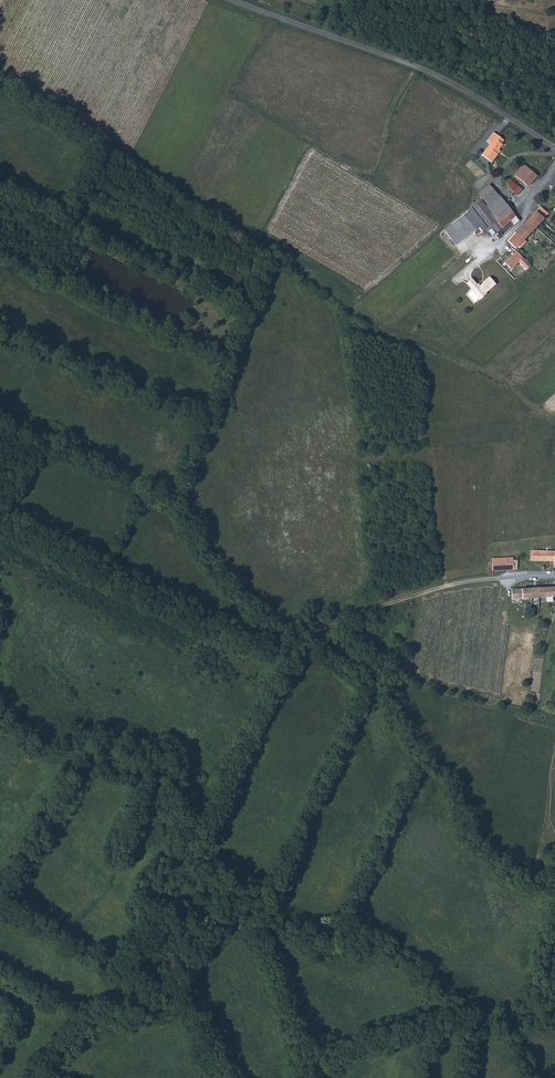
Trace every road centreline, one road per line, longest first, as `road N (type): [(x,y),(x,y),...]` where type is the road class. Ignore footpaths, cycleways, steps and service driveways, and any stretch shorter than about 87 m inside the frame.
road 1 (track): [(283,648),(112,580),(0,523)]
road 2 (track): [(283,648),(162,487)]
road 3 (track): [(458,585),(397,599),(283,648)]

